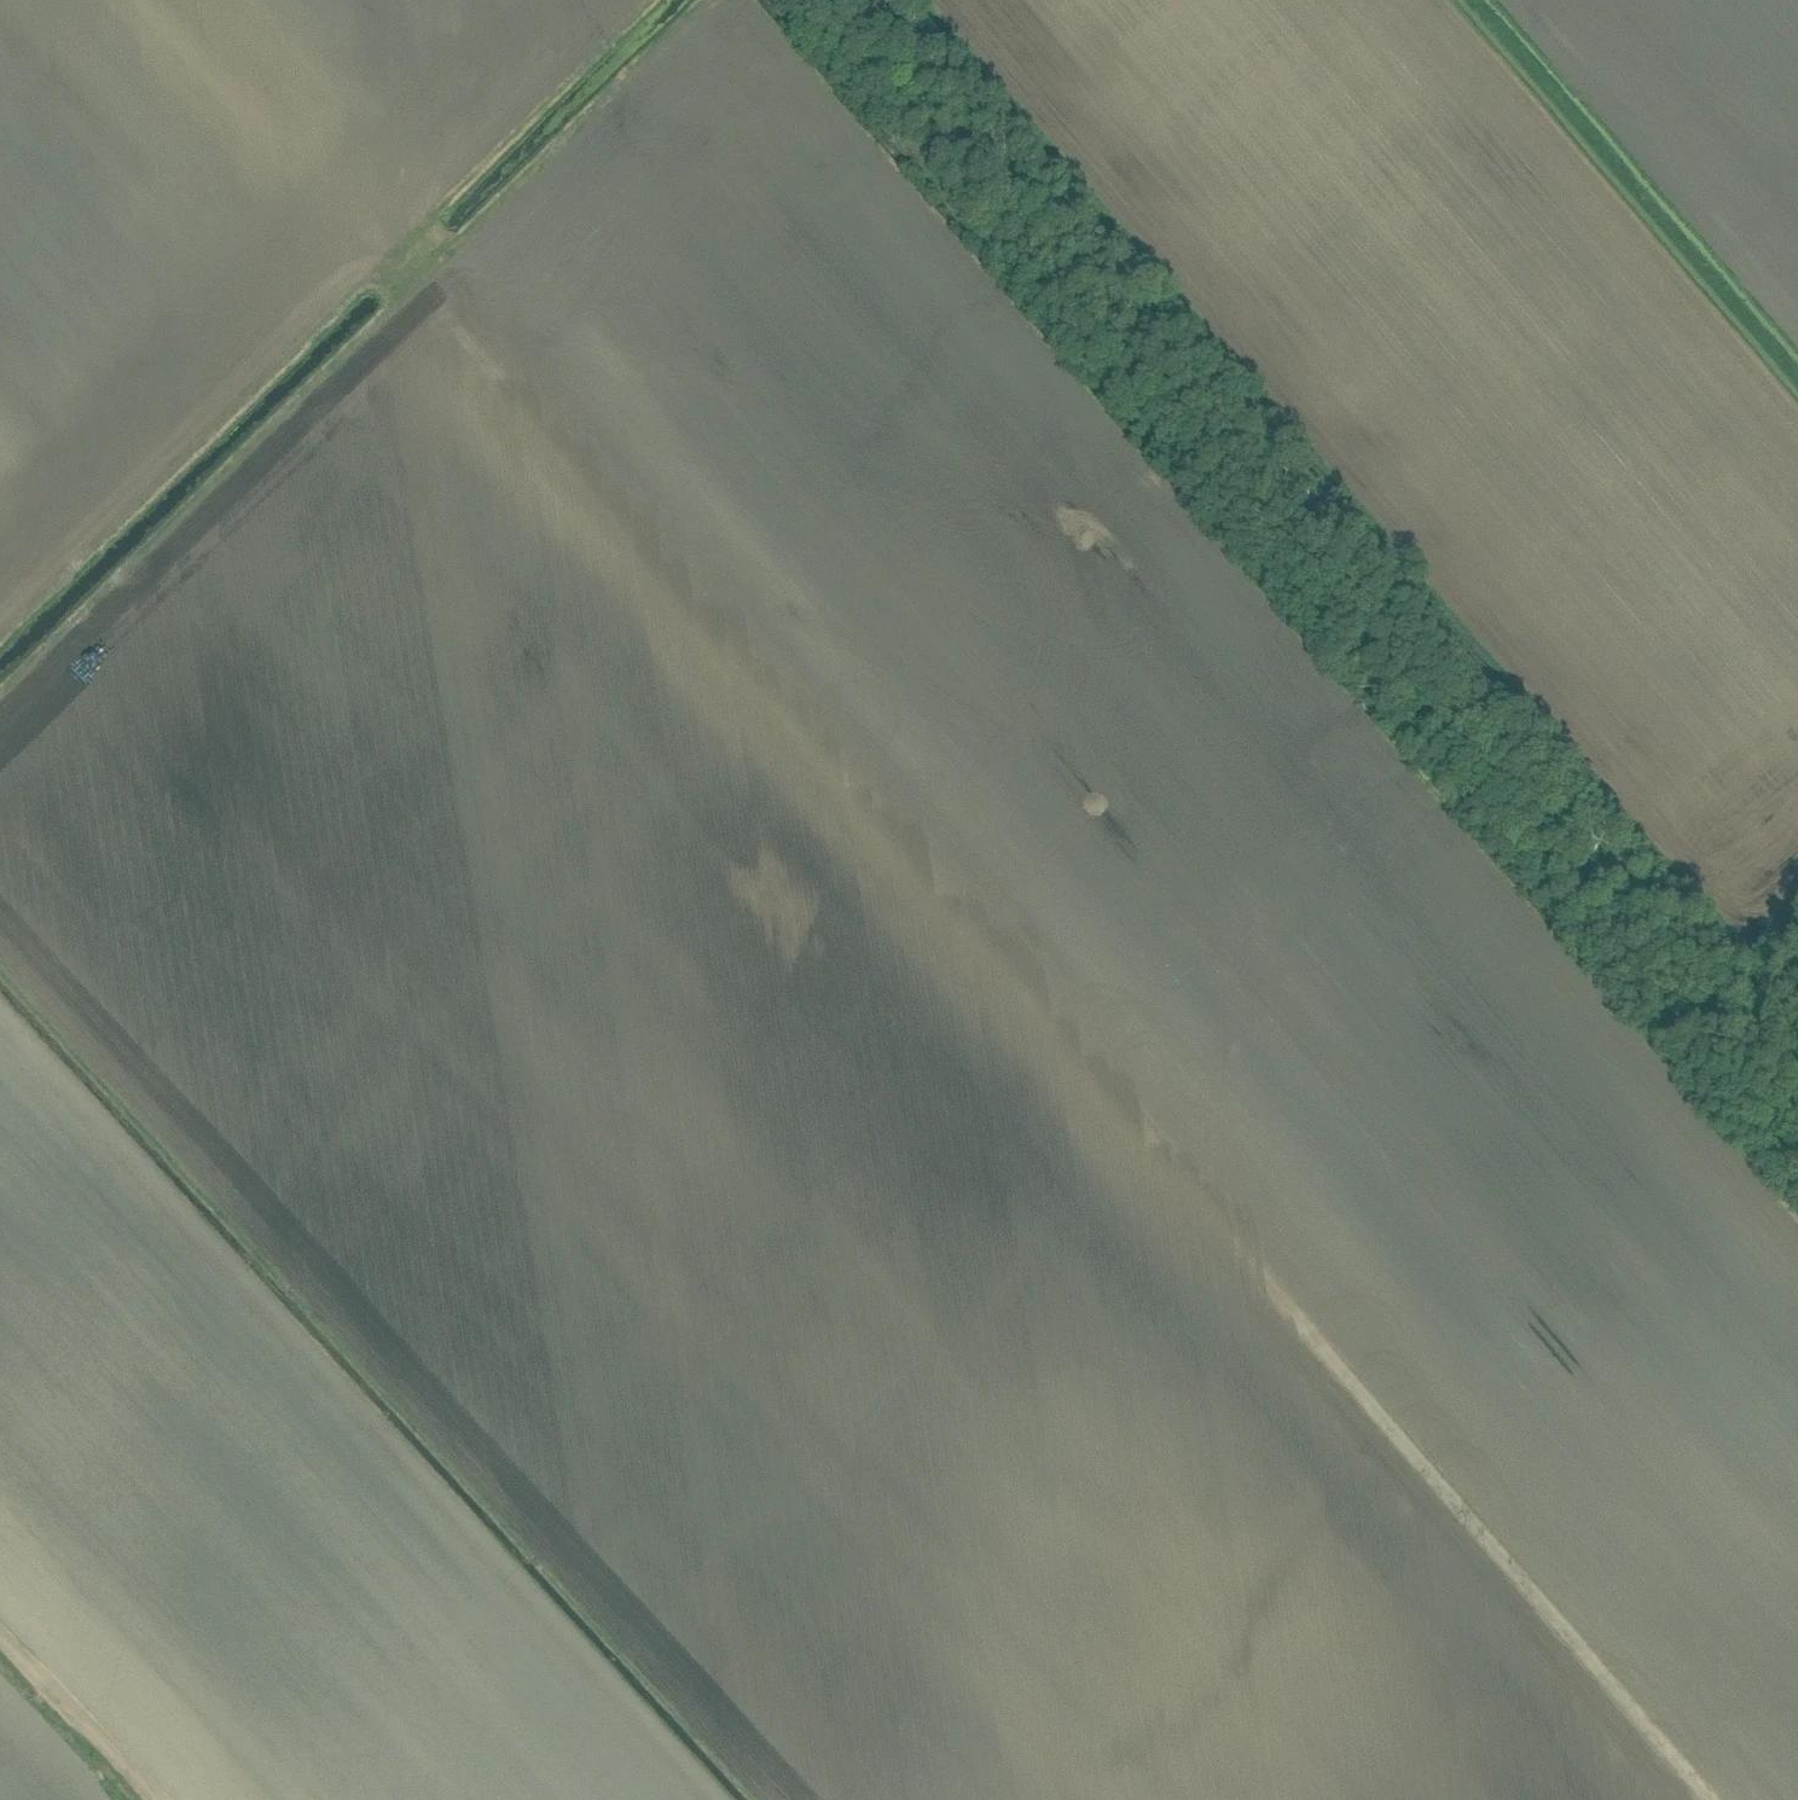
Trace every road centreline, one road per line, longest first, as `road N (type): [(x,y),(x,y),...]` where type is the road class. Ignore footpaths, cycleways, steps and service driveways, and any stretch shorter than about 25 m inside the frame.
road 1 (track): [(1708,1799),(1313,1349)]

